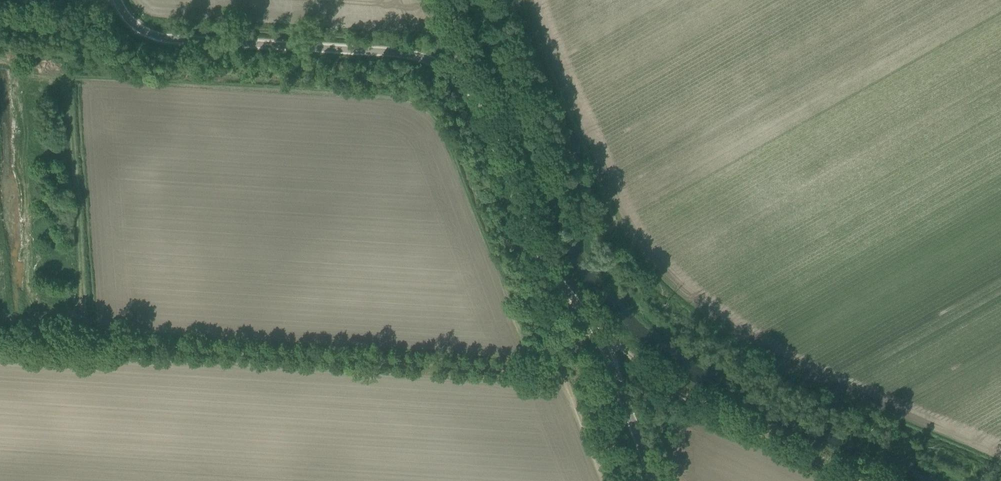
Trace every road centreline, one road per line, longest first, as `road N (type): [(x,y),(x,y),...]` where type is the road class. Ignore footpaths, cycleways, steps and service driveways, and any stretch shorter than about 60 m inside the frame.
road 1 (track): [(858,480),(721,421),(593,327),(543,373),(0,337)]
road 2 (unclassified): [(651,480),(593,327),(541,254),(481,107),(457,75),(409,56),(145,40),(111,0)]

